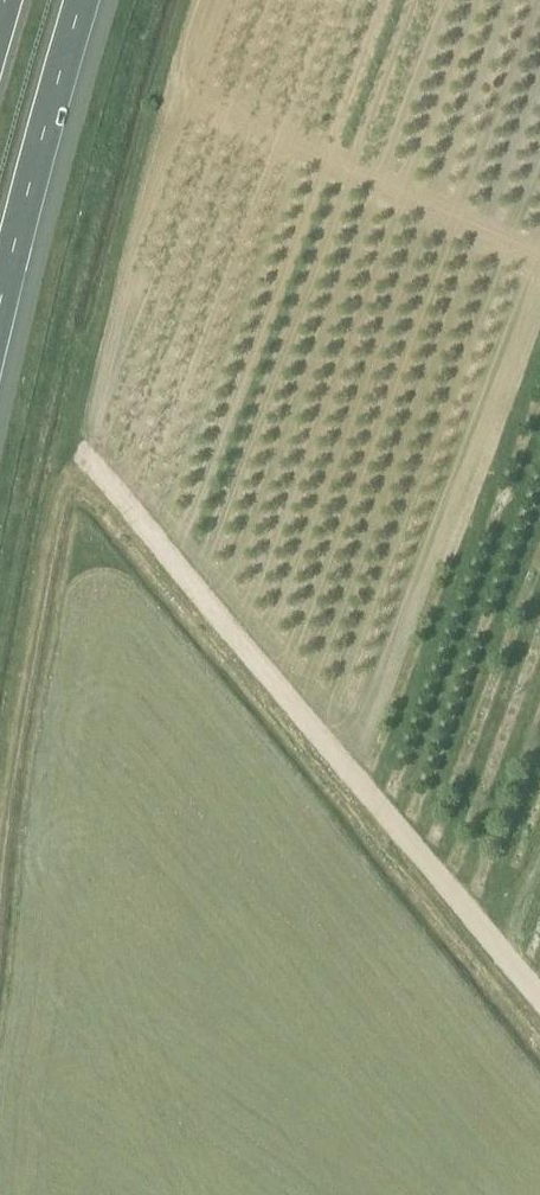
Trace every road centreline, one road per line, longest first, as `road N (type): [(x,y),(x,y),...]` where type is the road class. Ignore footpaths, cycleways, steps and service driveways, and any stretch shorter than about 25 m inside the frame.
road 1 (motorway): [(0,302),(82,0)]

